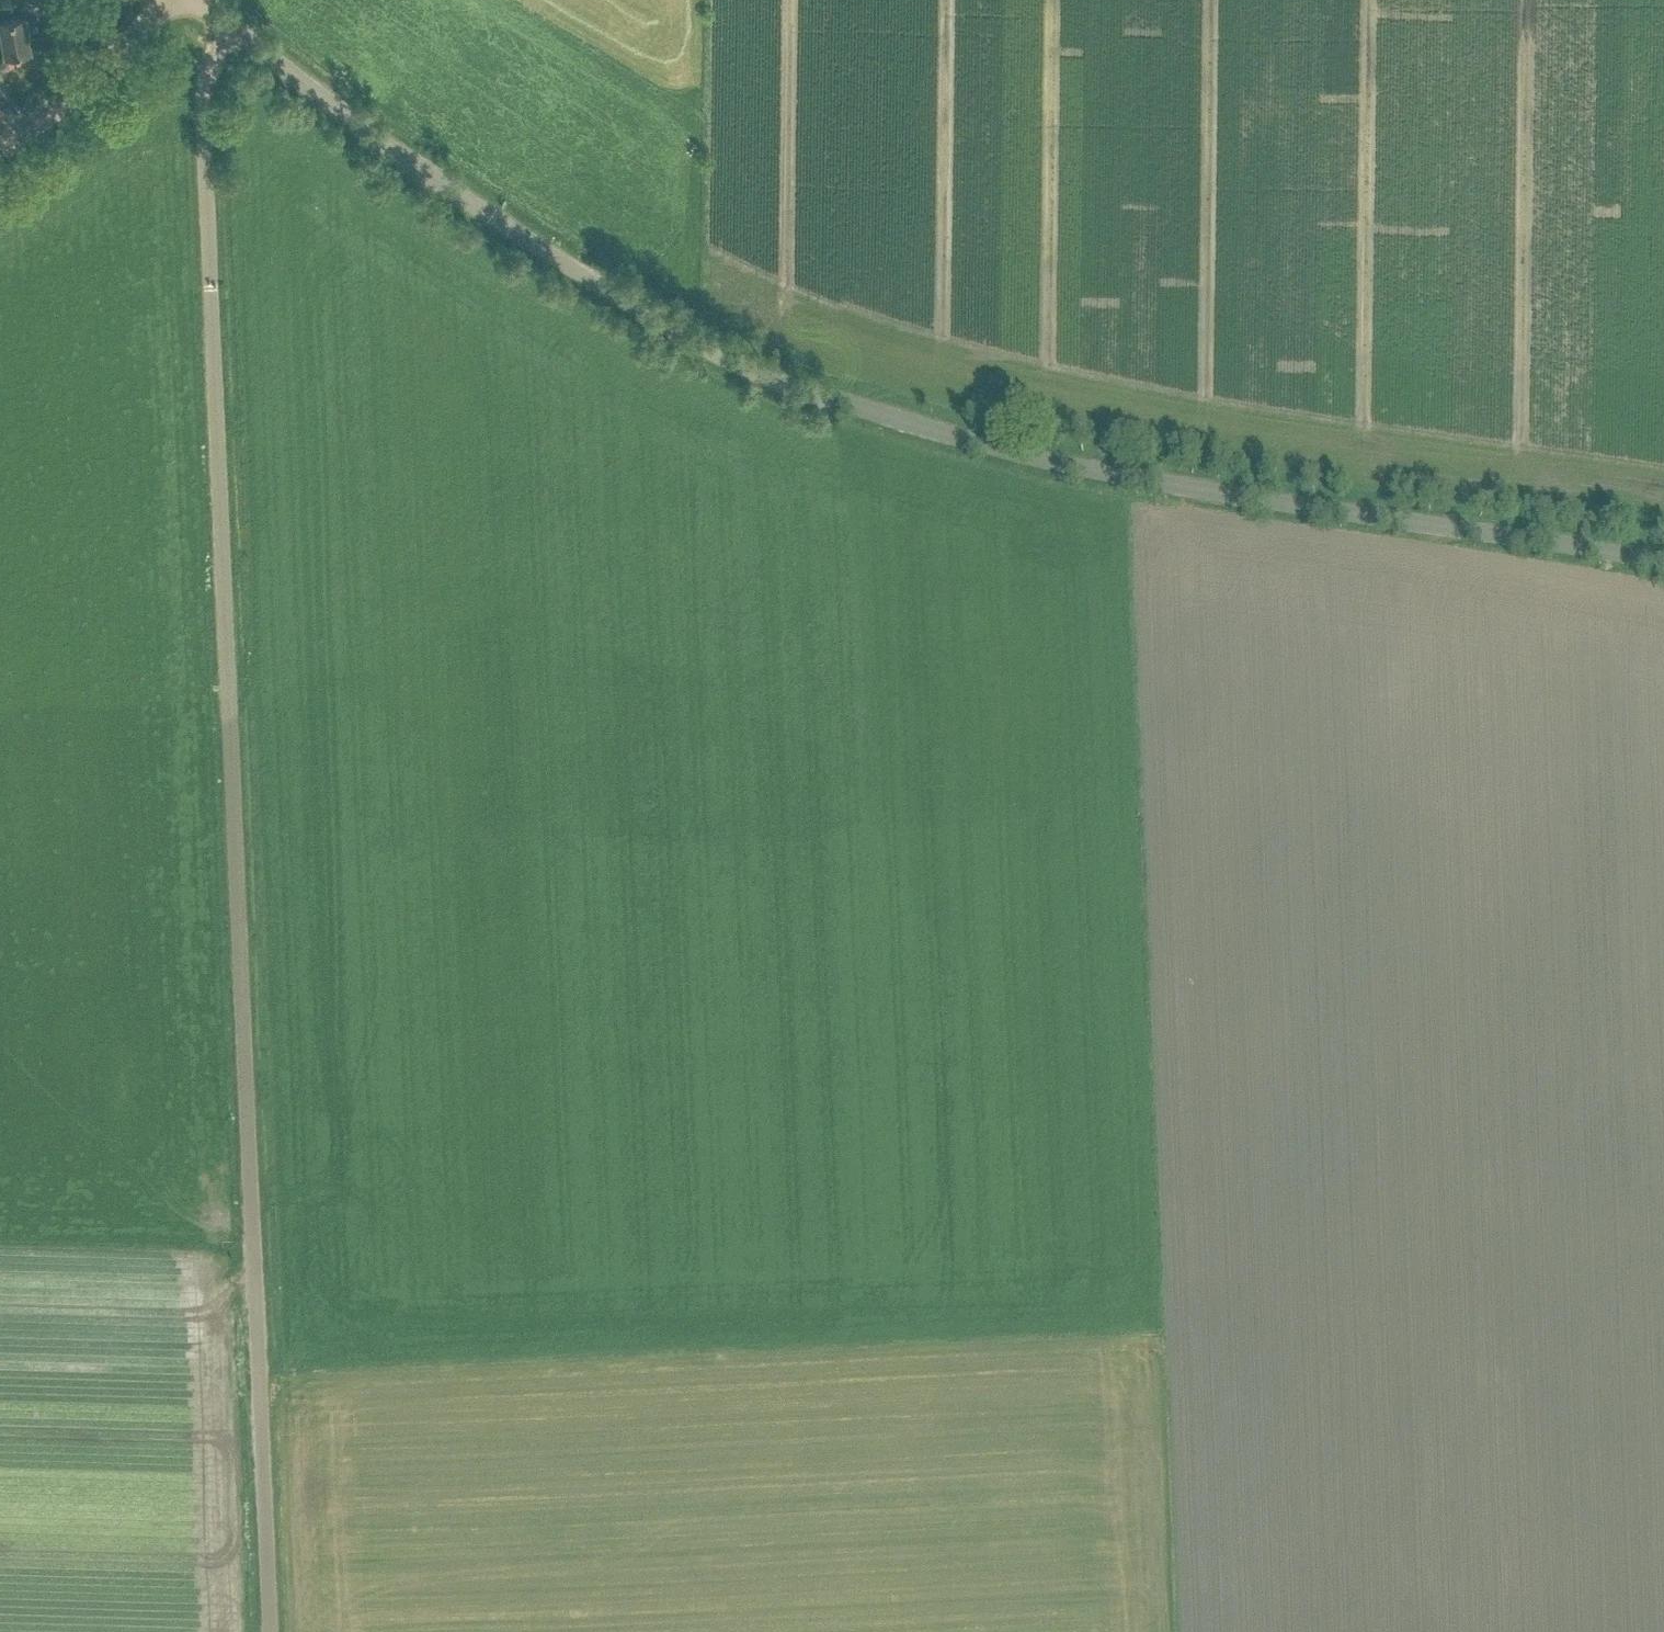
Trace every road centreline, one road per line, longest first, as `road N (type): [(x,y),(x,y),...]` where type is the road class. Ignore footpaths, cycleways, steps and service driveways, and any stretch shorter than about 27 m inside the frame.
road 1 (unclassified): [(271,1631),(202,94),(209,63),(235,25)]
road 2 (unclassified): [(1663,565),(1065,466),(767,381),(633,306),(493,214),(235,25)]

